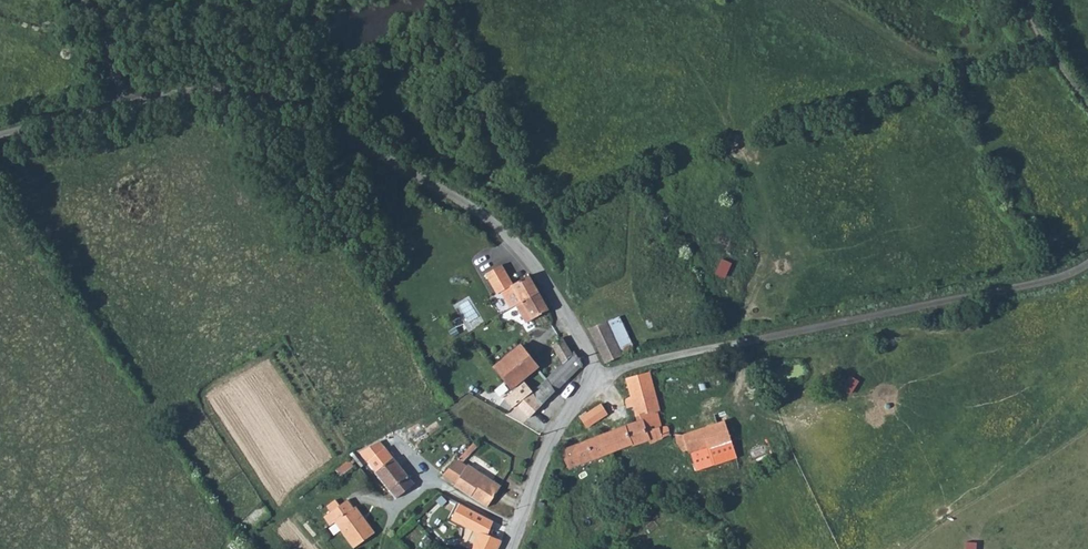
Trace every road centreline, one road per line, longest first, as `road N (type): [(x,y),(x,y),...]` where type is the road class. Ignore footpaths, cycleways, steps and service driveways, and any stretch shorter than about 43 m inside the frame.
road 1 (unclassified): [(0,136),(183,89),(227,87),(290,108),(430,182),(510,237),(592,357),(592,373)]
road 2 (unclassified): [(592,373),(1013,292),(1087,270)]
road 3 (unclassified): [(592,373),(555,437),(518,528)]
road 4 (residential): [(518,528),(434,486),(394,511)]
road 5 (unclassified): [(1087,106),(1035,25),(1031,0)]

